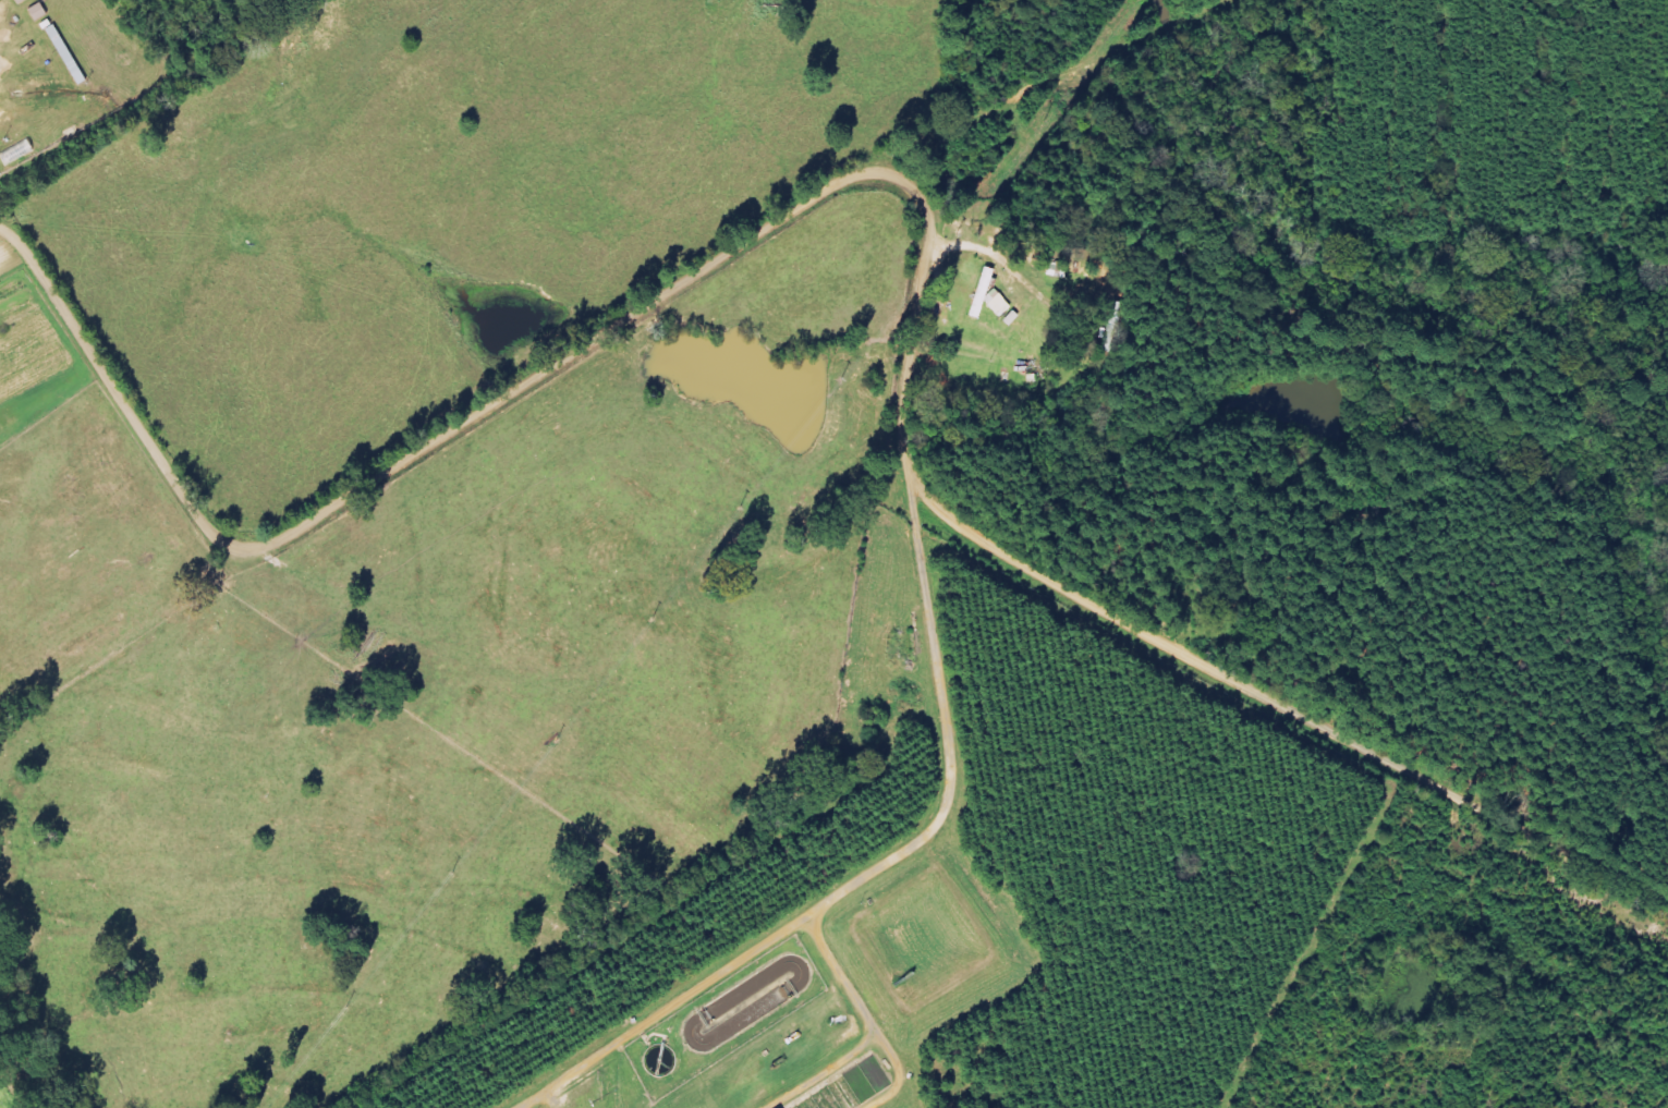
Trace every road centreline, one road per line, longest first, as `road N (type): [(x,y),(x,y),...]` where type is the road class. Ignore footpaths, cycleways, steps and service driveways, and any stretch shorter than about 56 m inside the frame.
road 1 (residential): [(1667,905),(1279,703),(942,511),(916,484),(904,423),(929,232),(923,200),(903,180),(844,179),(766,229)]
road 2 (residential): [(766,229),(285,536),(239,545),(205,524),(31,257),(0,228)]

